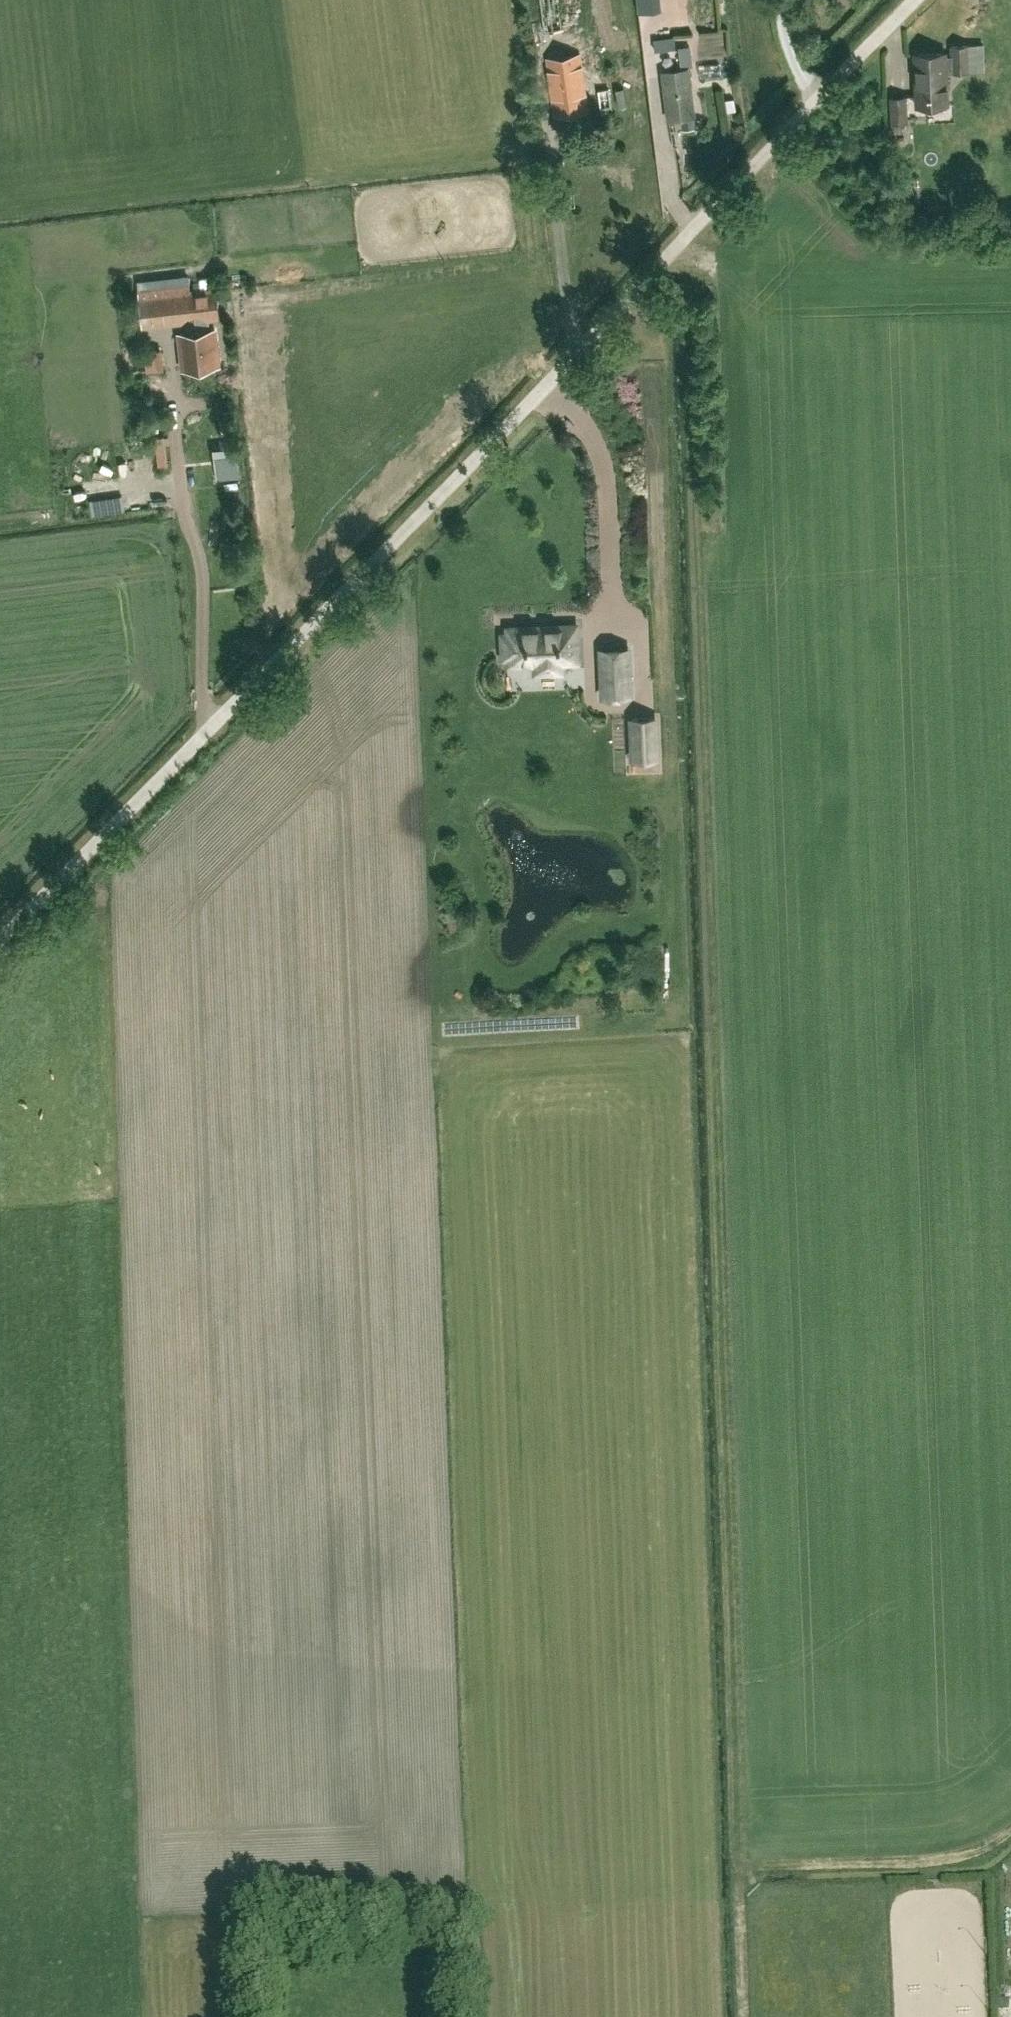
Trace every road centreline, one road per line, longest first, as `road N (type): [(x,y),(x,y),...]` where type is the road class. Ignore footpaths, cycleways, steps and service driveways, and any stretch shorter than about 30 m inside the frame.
road 1 (residential): [(0,939),(916,0)]

